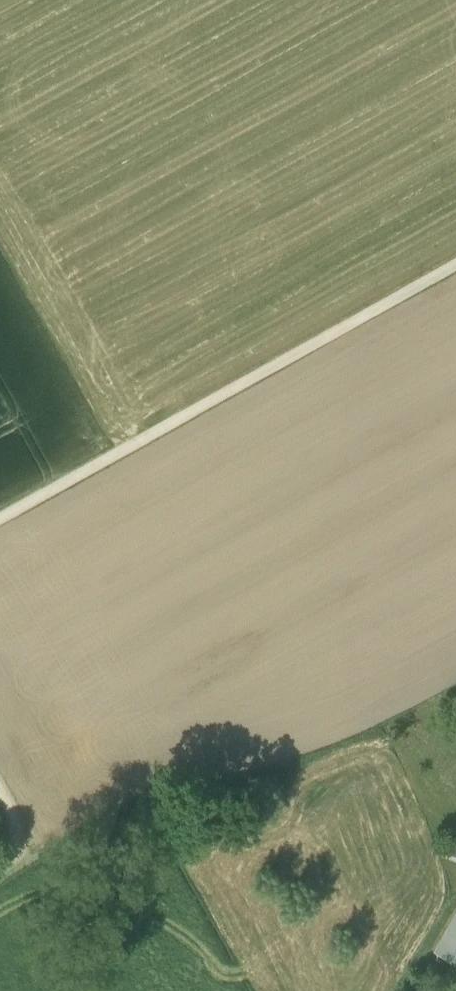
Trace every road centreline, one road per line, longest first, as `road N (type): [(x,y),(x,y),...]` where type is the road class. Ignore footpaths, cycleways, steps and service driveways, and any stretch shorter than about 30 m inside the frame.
road 1 (track): [(455,261),(0,518)]

